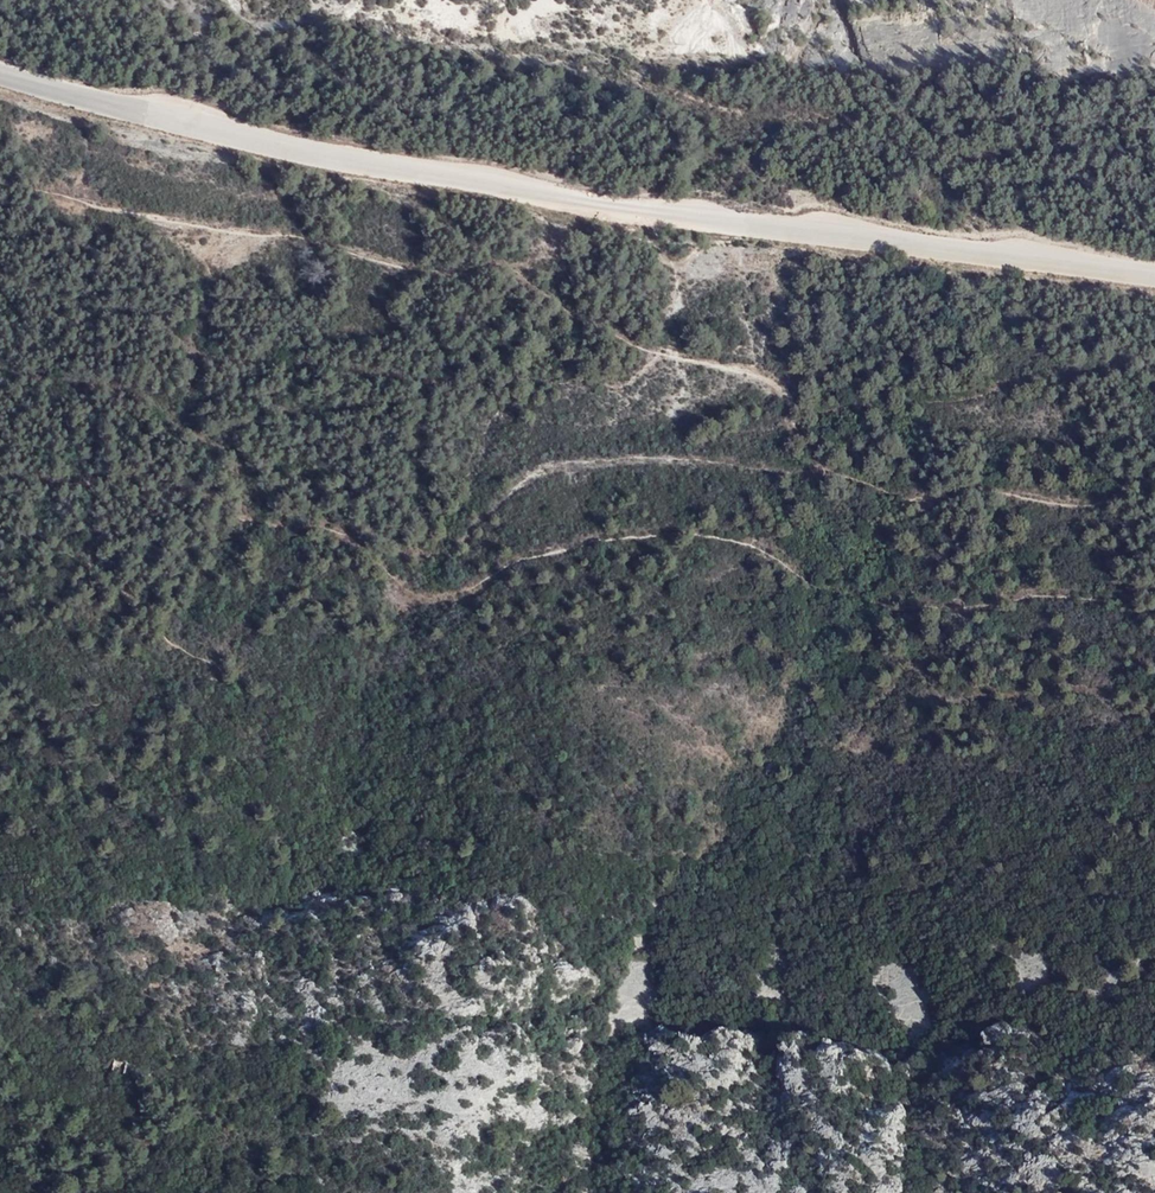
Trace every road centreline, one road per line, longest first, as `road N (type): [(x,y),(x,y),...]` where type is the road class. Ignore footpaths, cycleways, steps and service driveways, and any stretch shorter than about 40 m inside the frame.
road 1 (unclassified): [(1154,275),(447,180),(136,113),(0,72)]

